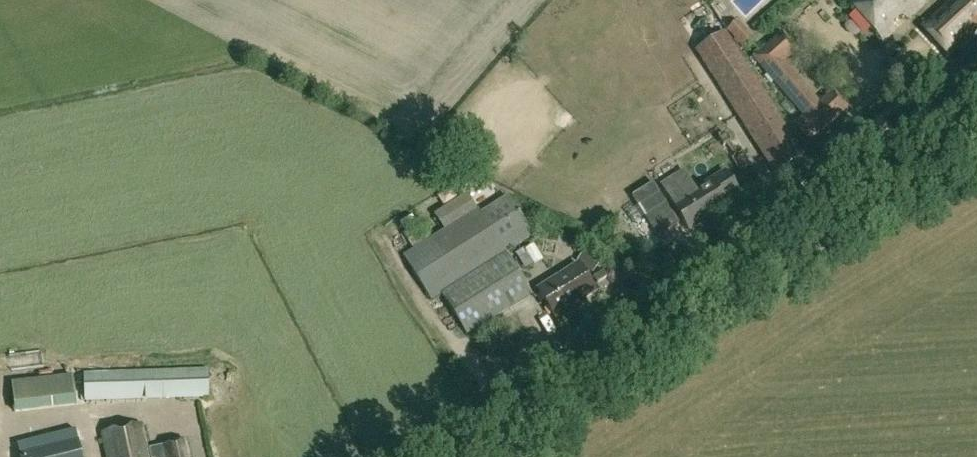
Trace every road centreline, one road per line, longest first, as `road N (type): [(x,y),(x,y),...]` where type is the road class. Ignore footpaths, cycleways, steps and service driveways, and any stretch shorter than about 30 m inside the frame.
road 1 (tertiary): [(482,456),(976,133)]

